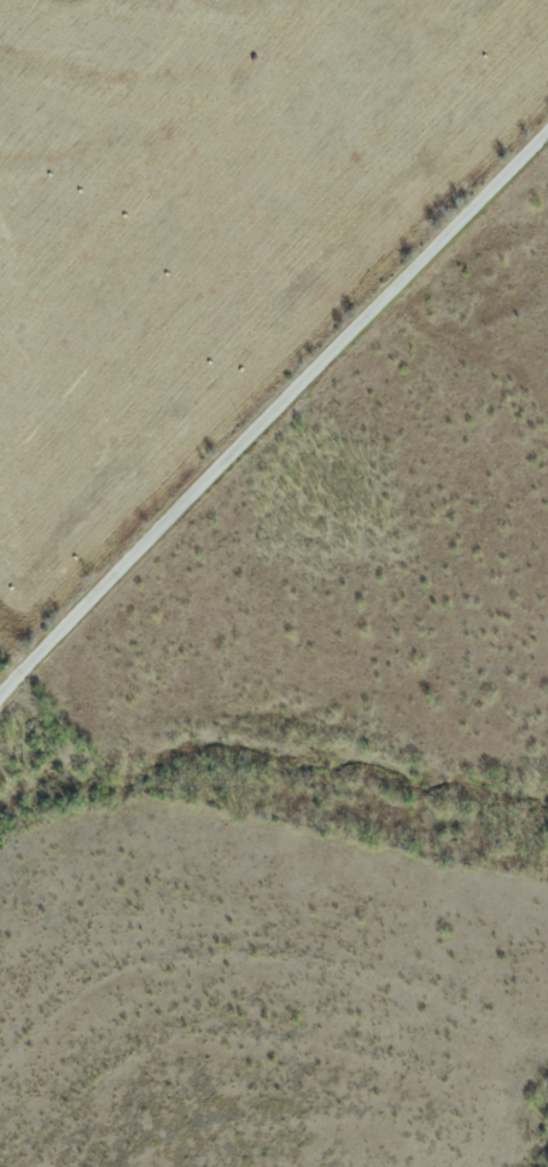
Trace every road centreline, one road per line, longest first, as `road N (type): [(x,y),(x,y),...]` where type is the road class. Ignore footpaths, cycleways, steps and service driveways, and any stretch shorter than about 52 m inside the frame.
road 1 (residential): [(0,695),(547,131)]

